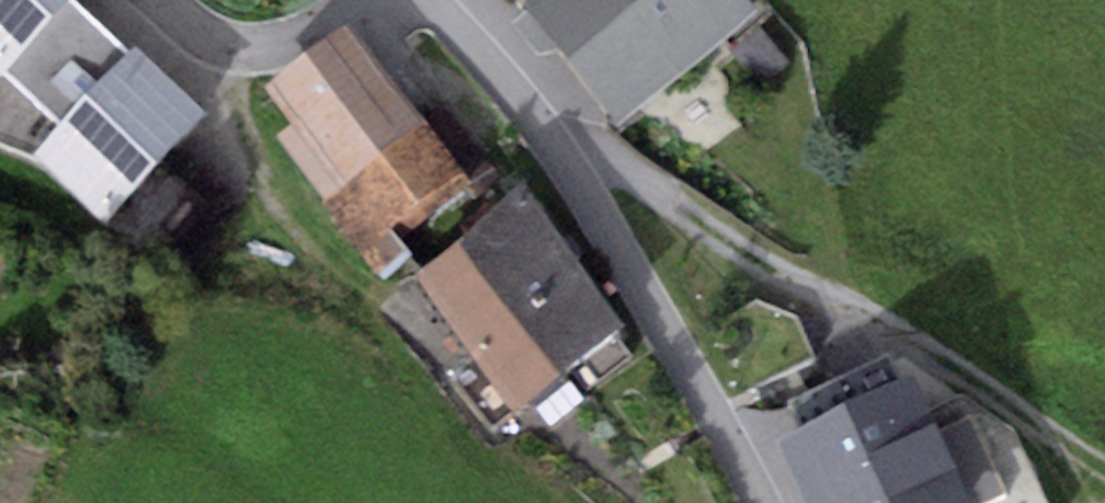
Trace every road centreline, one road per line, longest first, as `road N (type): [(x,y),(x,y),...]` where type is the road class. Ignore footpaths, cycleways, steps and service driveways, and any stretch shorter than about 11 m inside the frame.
road 1 (track): [(561,160),(590,155),(625,168),(1104,469)]
road 2 (residential): [(759,502),(561,160),(431,0)]
road 3 (residential): [(161,0),(242,48),(293,41),(369,0)]

